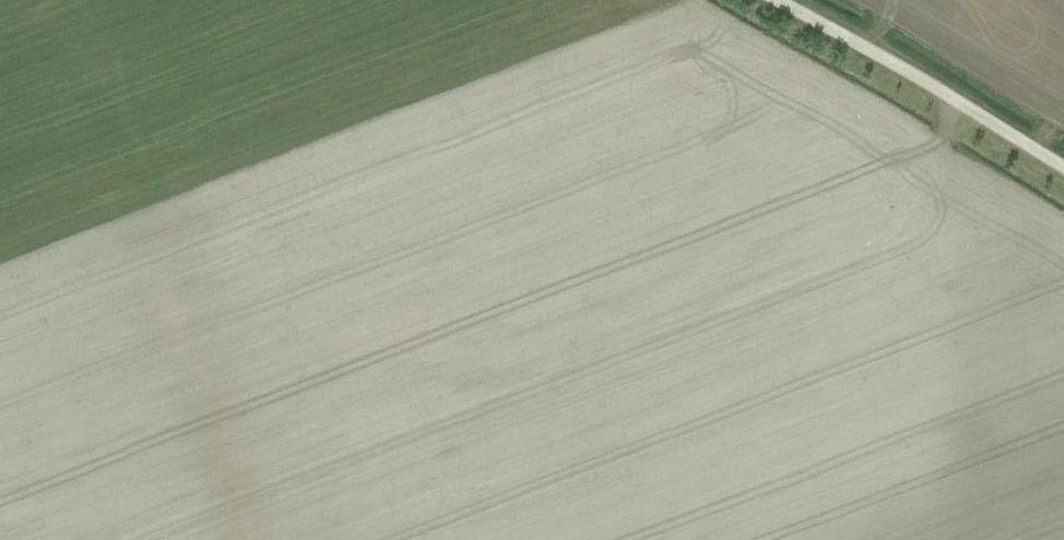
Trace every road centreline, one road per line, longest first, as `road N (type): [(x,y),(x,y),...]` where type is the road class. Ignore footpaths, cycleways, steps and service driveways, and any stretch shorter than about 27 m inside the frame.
road 1 (track): [(775,0),(1063,167)]

